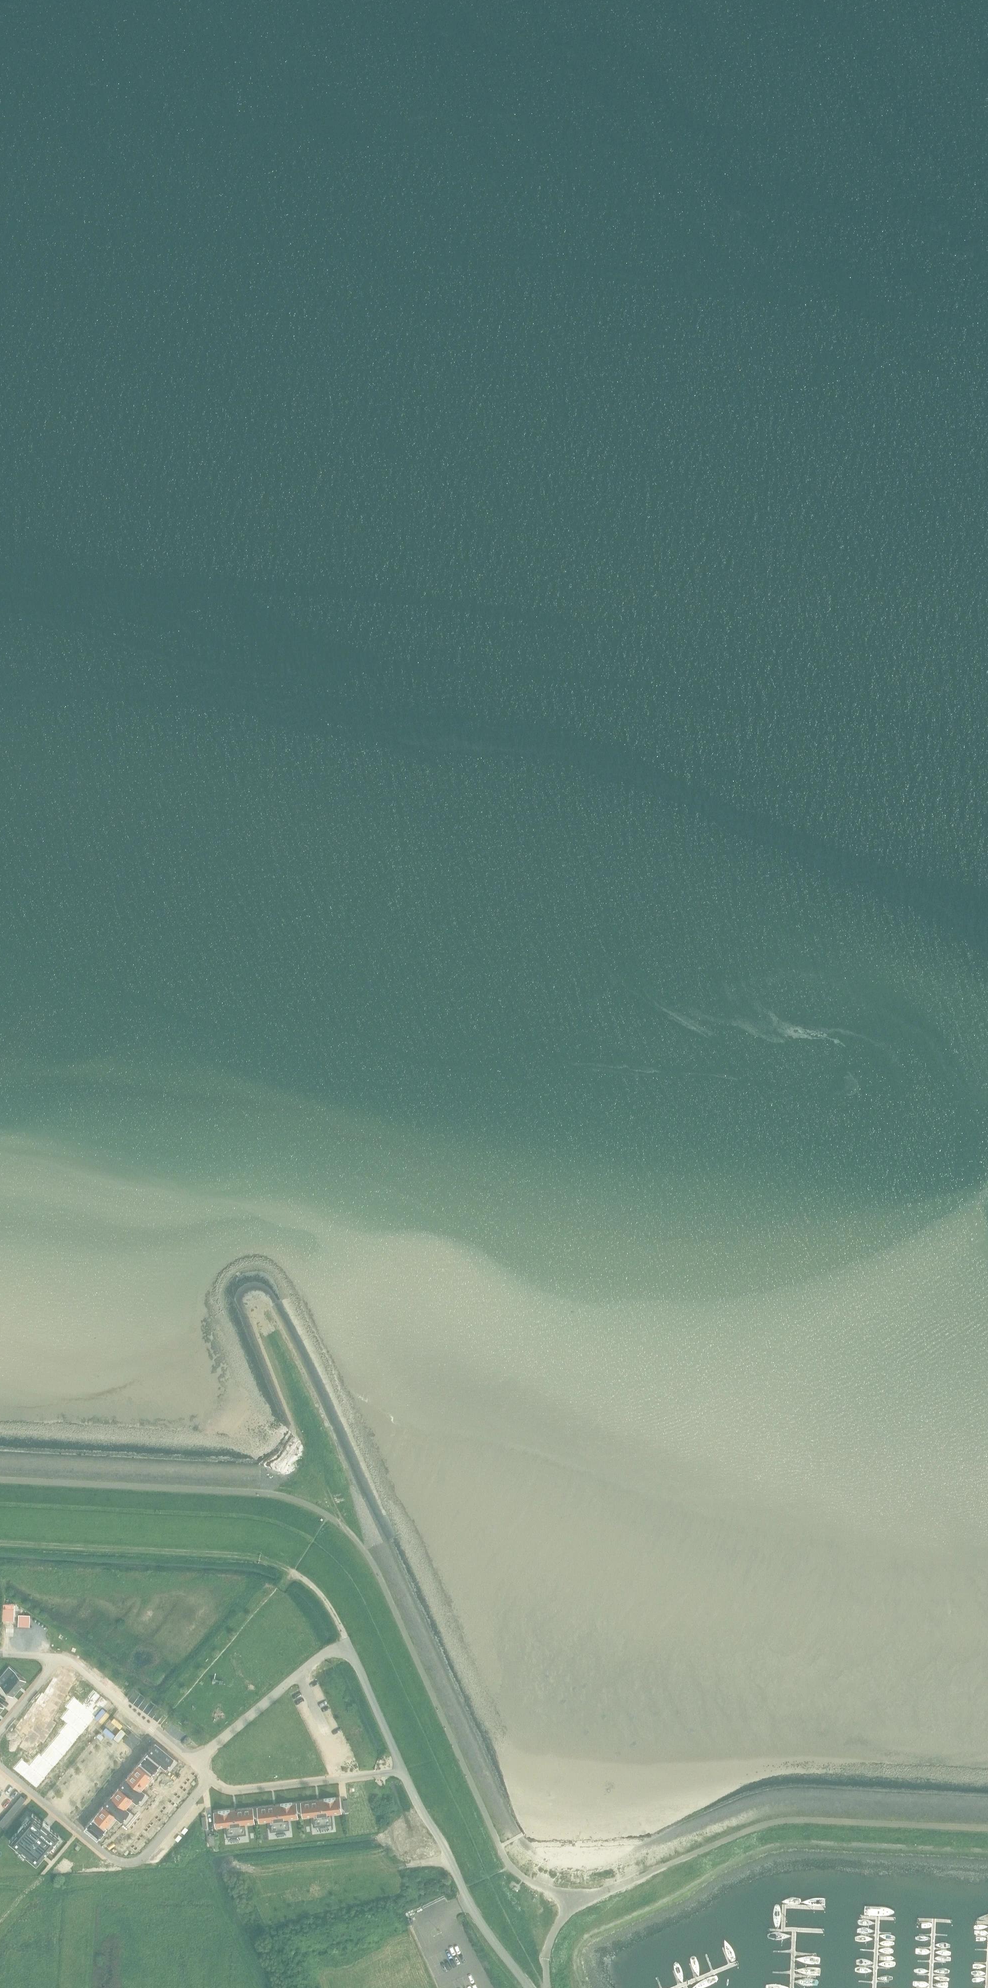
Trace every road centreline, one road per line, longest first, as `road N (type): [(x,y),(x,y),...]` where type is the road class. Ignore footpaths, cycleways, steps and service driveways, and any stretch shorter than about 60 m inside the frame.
road 1 (residential): [(349,1646),(322,1596),(295,1571),(264,1559),(0,1543)]
road 2 (residential): [(0,1766),(111,1859),(128,1864),(152,1851),(211,1778)]
road 3 (residential): [(531,1987),(467,1900),(401,1771)]
road 4 (residential): [(349,1646),(317,1659),(196,1764)]
road 5 (residential): [(211,1778),(236,1790),(401,1771)]
road 6 (residential): [(60,1658),(196,1764)]
road 7 (residential): [(401,1771),(349,1646)]

